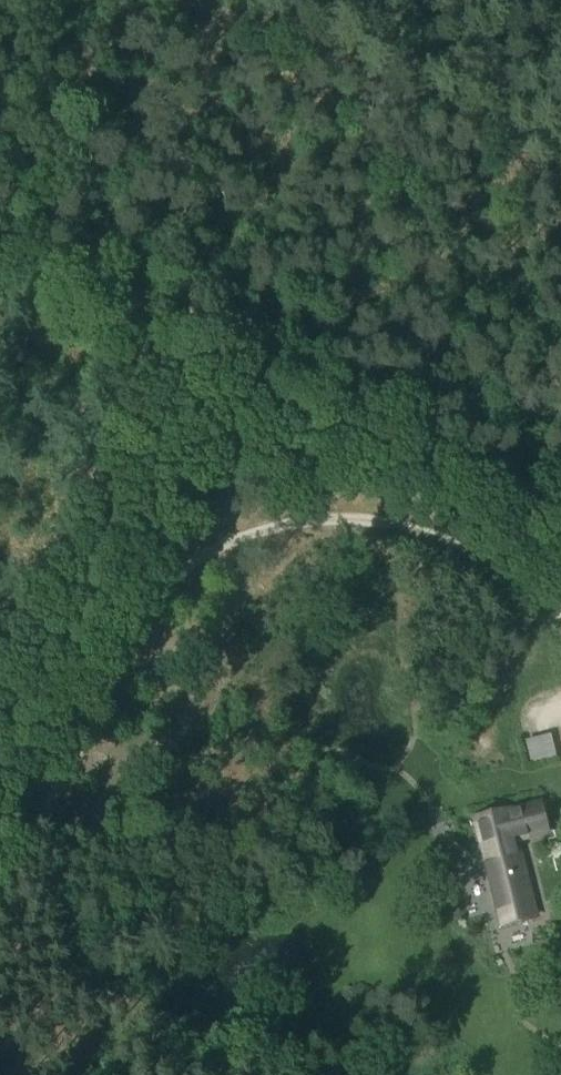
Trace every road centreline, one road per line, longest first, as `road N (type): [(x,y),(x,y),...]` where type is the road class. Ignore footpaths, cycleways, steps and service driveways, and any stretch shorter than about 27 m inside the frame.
road 1 (track): [(560,617),(492,560),(382,521),(329,518),(269,529),(185,566),(124,653),(0,908)]
road 2 (track): [(6,776),(206,347)]

